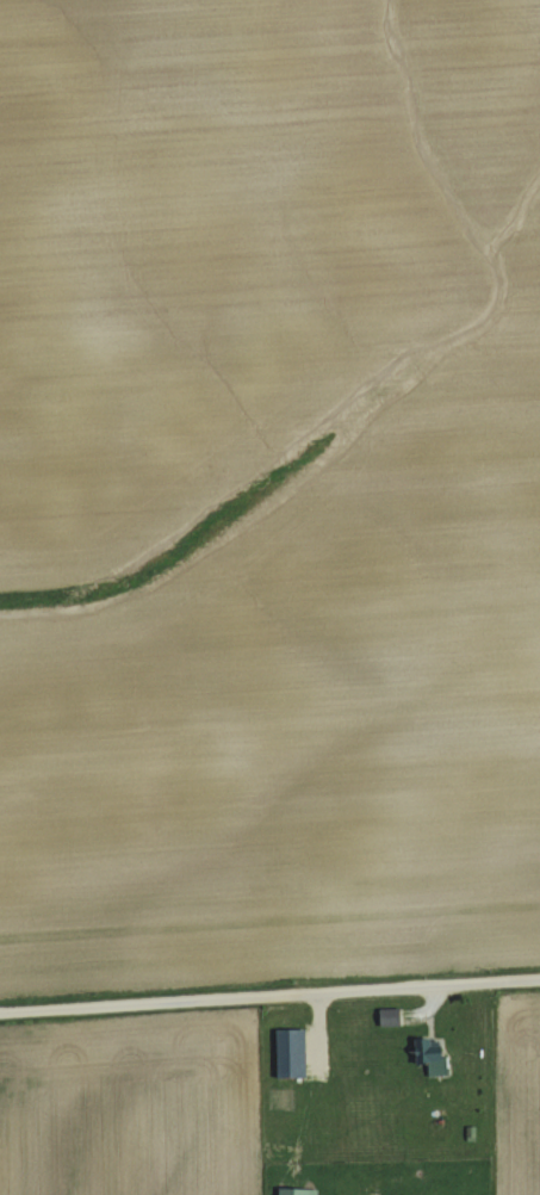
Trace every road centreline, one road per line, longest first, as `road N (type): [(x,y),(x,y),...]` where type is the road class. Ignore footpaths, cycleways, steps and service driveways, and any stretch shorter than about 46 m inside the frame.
road 1 (residential): [(0,1013),(539,980)]

